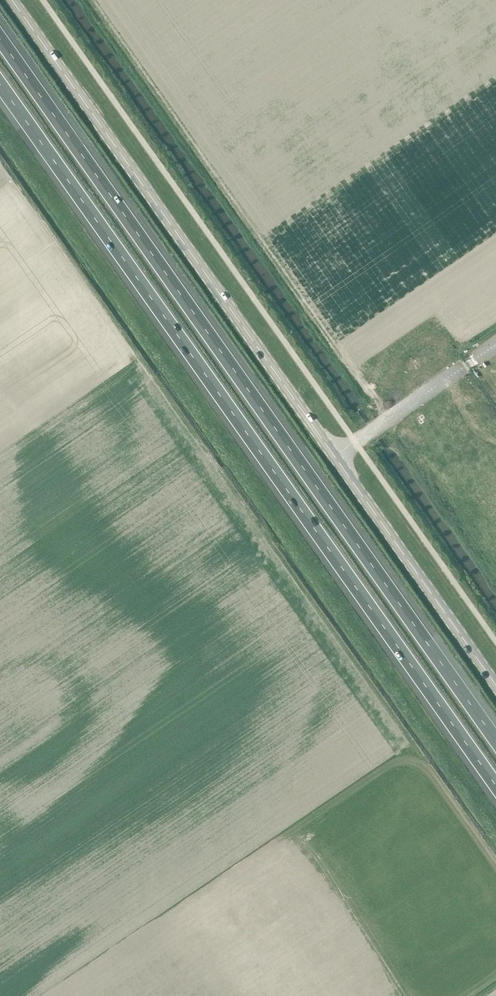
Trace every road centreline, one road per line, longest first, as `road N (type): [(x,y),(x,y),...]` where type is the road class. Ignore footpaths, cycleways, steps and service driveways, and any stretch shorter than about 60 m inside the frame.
road 1 (motorway): [(0,85),(495,787)]
road 2 (motorway): [(495,740),(0,38)]
road 3 (tertiary): [(495,684),(13,0)]

